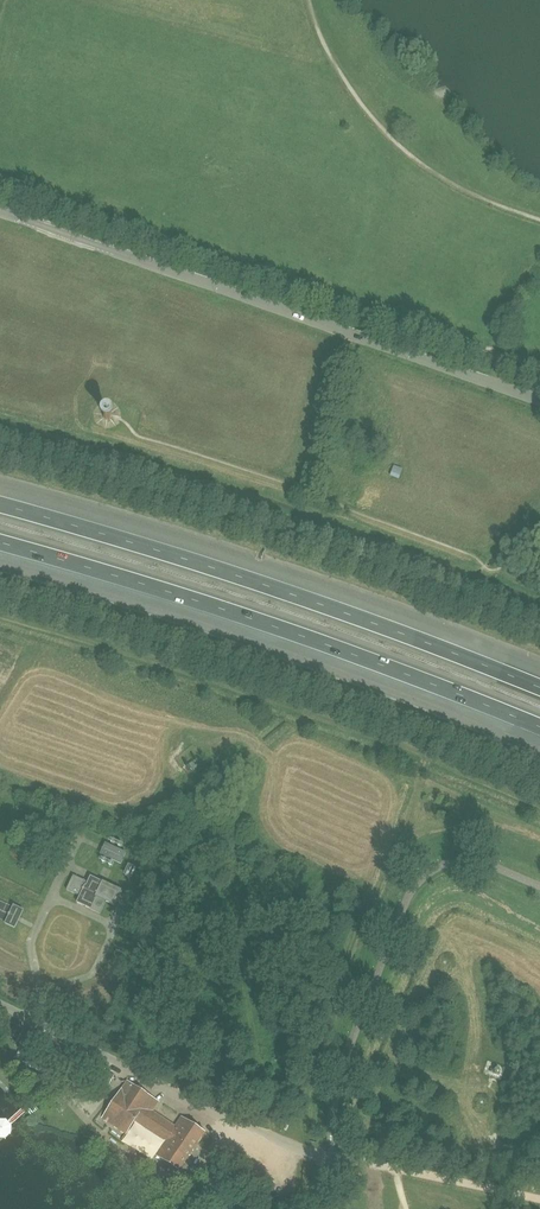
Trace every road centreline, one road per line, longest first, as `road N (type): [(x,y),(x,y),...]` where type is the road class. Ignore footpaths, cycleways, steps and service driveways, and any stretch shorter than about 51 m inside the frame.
road 1 (unclassified): [(539,401),(0,211)]
road 2 (motorway): [(0,543),(234,615),(539,729)]
road 3 (motorway): [(539,689),(241,577),(0,506)]
road 4 (unclassified): [(325,1208),(329,1157),(231,1119),(0,1005)]
road 5 (track): [(539,1200),(329,1157)]

